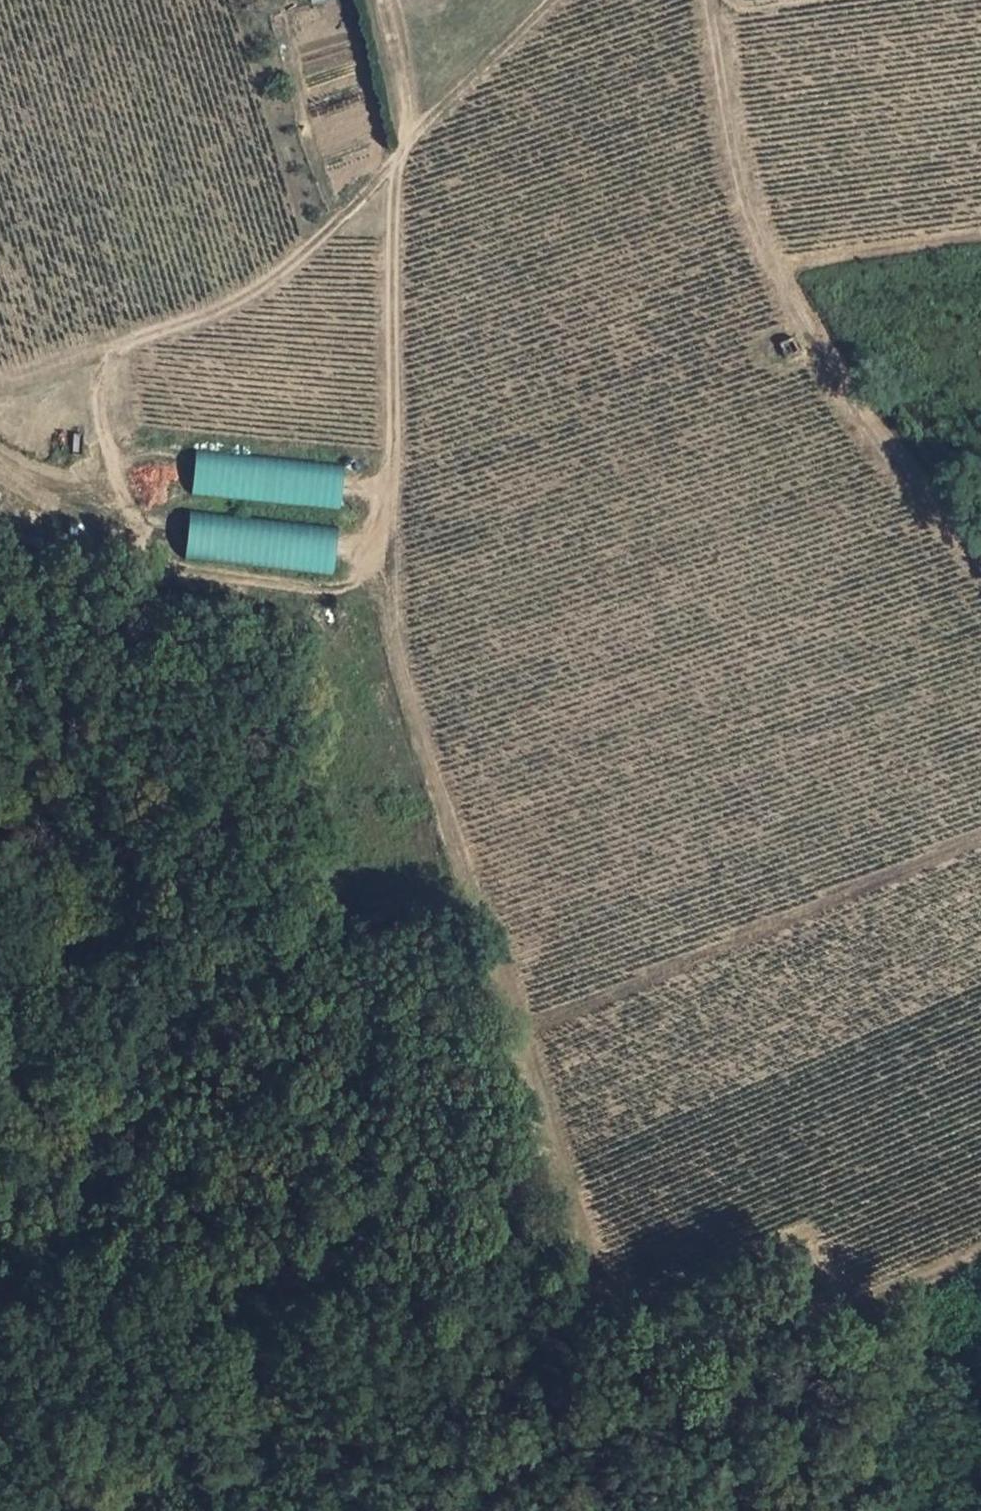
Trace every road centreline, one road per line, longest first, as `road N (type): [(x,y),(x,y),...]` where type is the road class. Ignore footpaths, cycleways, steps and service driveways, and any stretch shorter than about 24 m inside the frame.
road 1 (track): [(127,489),(98,390),(125,343),(231,305),(284,271),(554,0)]
road 2 (track): [(980,562),(824,364),(770,268),(746,214),(710,0)]

